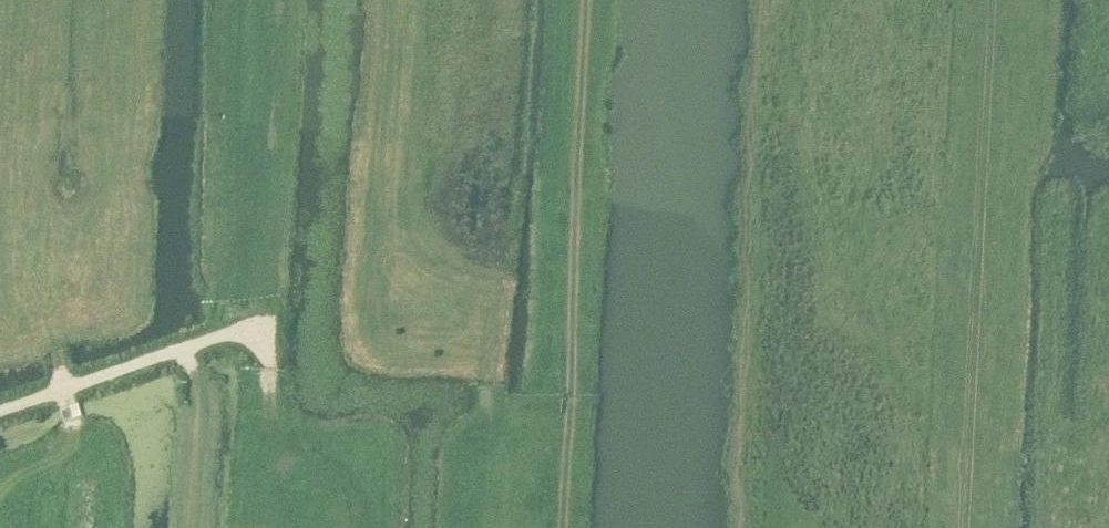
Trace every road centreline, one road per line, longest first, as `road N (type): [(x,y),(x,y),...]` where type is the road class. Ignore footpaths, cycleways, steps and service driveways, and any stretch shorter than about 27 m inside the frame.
road 1 (track): [(966,527),(992,0)]
road 2 (track): [(0,412),(194,350)]

